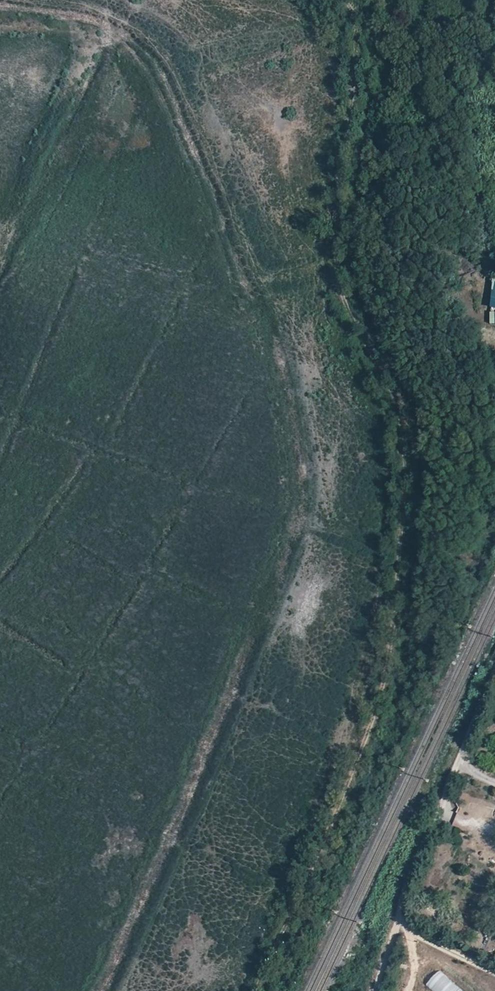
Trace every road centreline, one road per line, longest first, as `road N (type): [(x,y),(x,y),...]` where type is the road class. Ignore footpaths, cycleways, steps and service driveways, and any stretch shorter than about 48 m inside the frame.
road 1 (unclassified): [(494,673),(399,919)]

